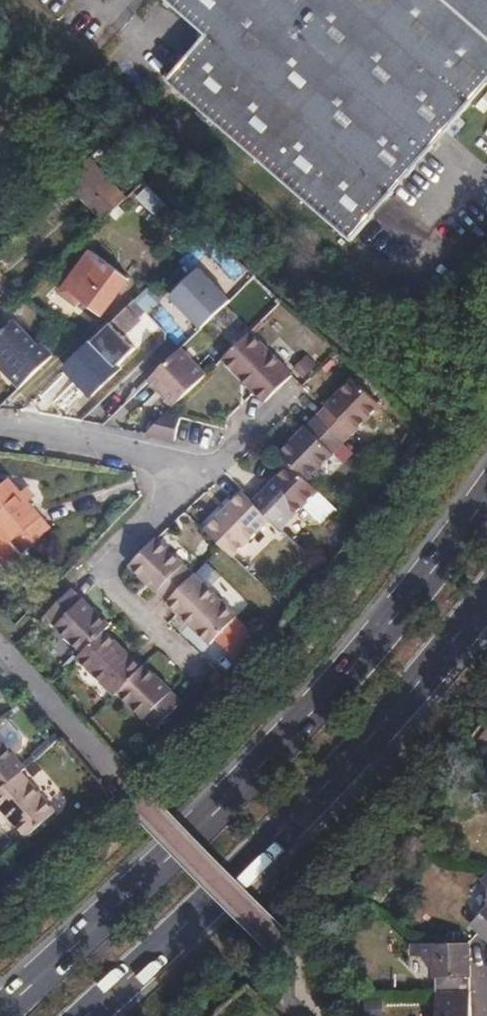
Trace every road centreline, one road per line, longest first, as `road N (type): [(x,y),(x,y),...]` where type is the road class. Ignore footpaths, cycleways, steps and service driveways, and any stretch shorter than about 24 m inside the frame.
road 1 (primary): [(486,494),(284,742),(0,1009)]
road 2 (primary): [(93,1015),(219,906),(486,604)]
road 3 (residential): [(187,467),(105,569),(206,672)]
road 4 (residential): [(187,467),(0,430)]
road 5 (residential): [(298,390),(223,463),(187,467)]

